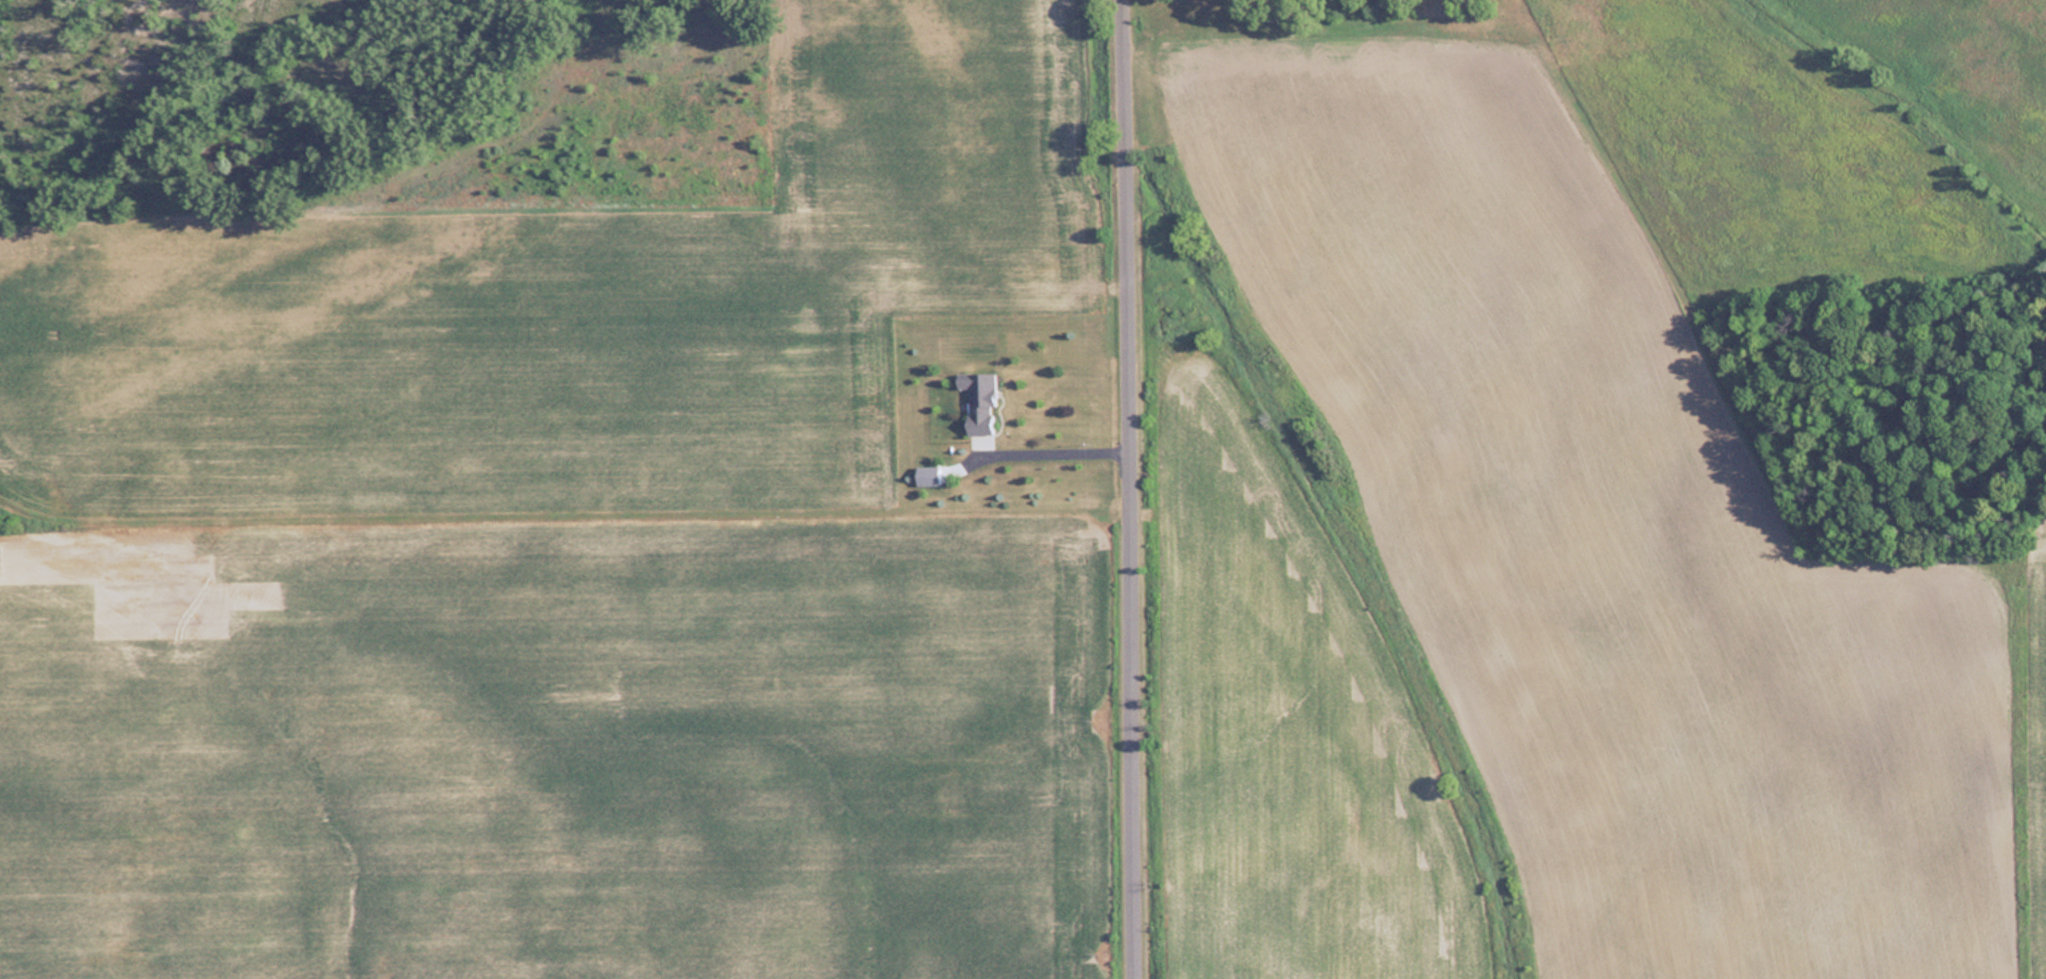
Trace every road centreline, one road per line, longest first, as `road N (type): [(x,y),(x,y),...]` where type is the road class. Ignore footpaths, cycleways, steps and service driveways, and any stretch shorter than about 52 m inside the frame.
road 1 (residential): [(1137,978),(1125,0)]

